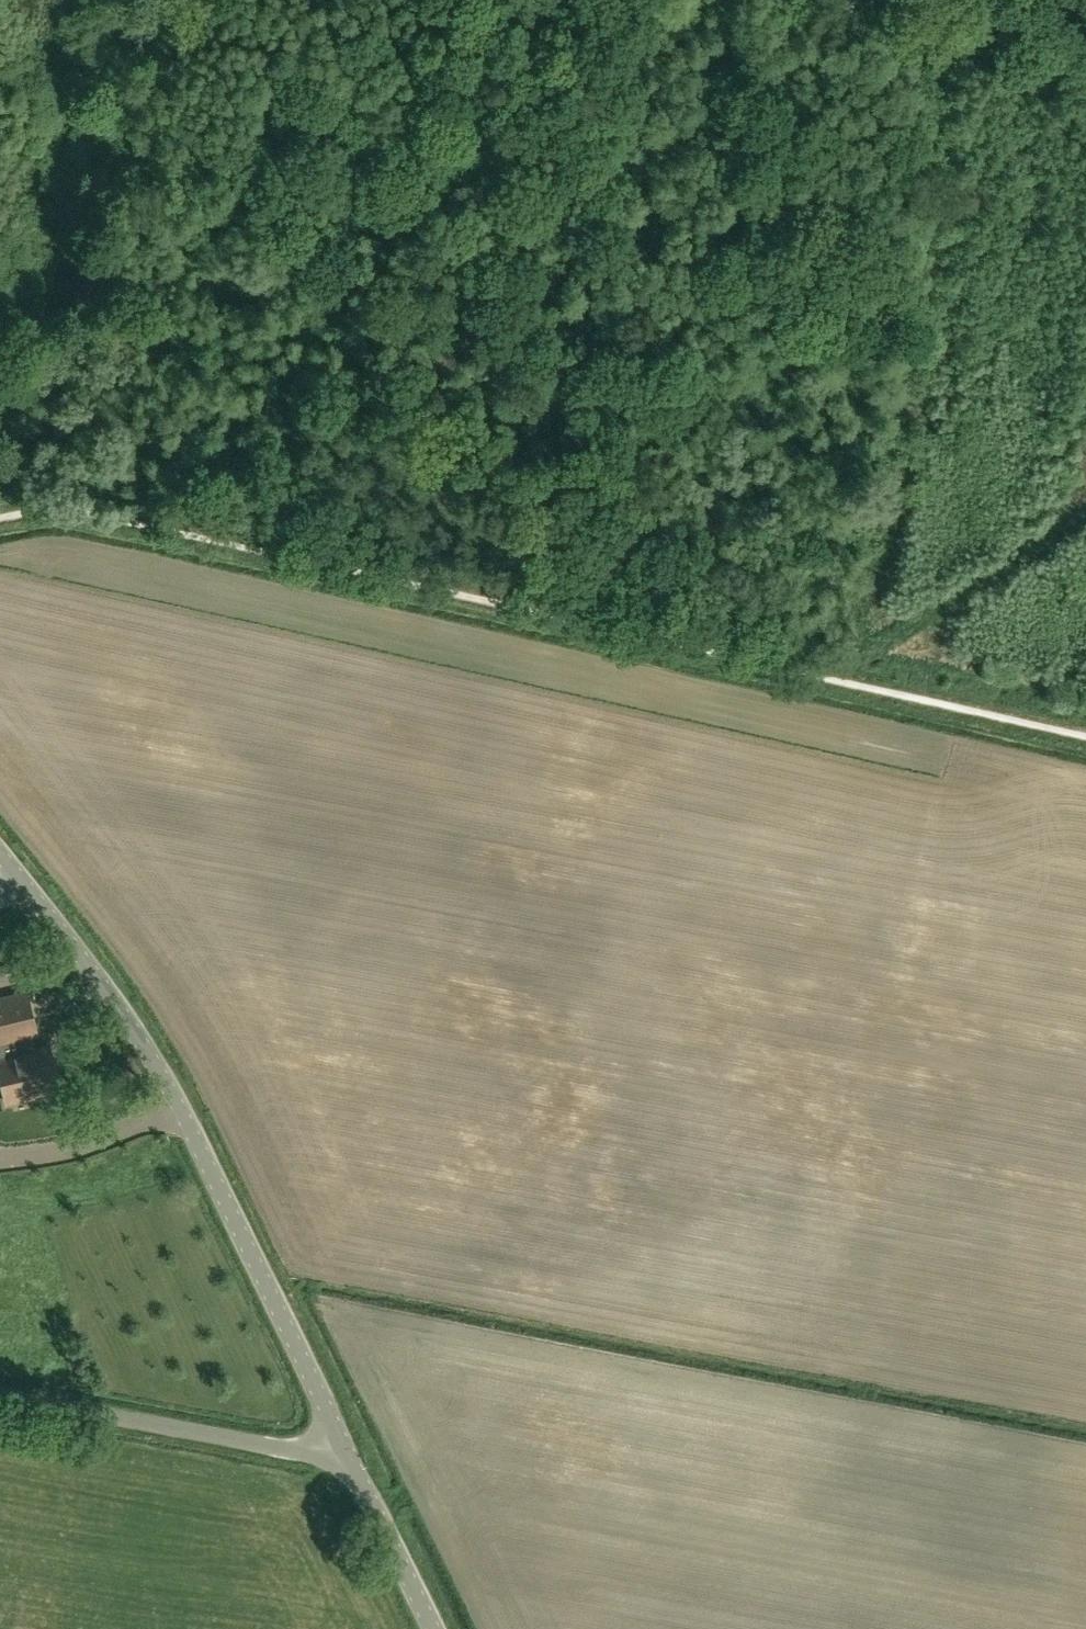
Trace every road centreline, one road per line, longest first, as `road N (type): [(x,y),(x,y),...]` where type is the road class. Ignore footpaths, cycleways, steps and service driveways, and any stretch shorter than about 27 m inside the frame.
road 1 (unclassified): [(347,1456),(160,1059),(0,855)]
road 2 (unclassified): [(347,1456),(0,1395)]
road 3 (unclassified): [(434,1628),(347,1456)]

